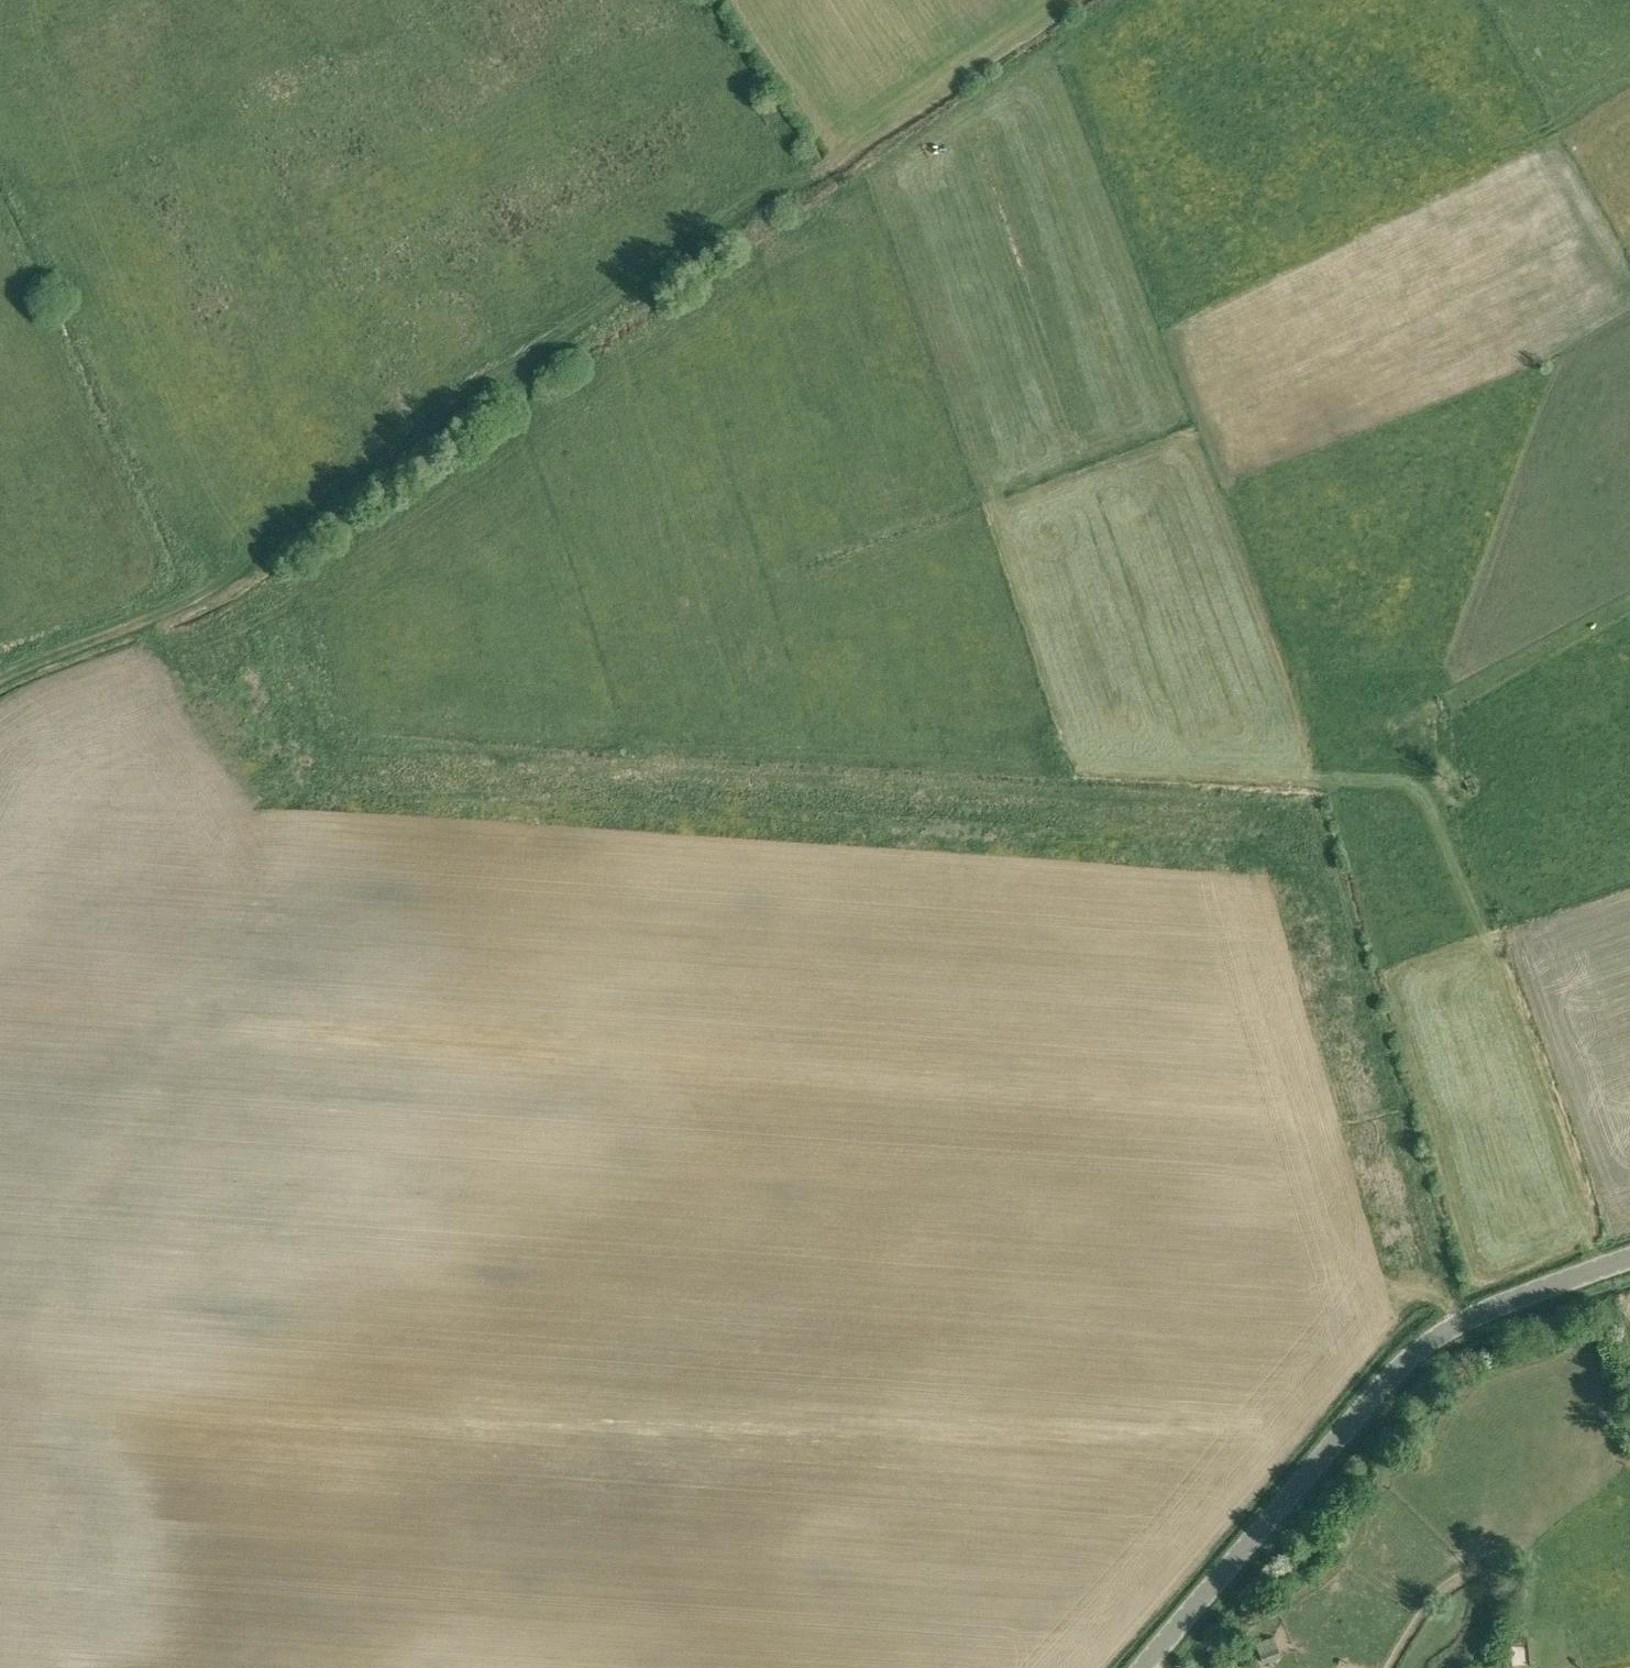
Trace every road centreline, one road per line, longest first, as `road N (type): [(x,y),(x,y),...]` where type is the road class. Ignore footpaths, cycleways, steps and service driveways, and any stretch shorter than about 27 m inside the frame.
road 1 (unclassified): [(1142,1667),(1424,1345),(1480,1313),(1629,1257)]
road 2 (track): [(0,678),(192,601)]

